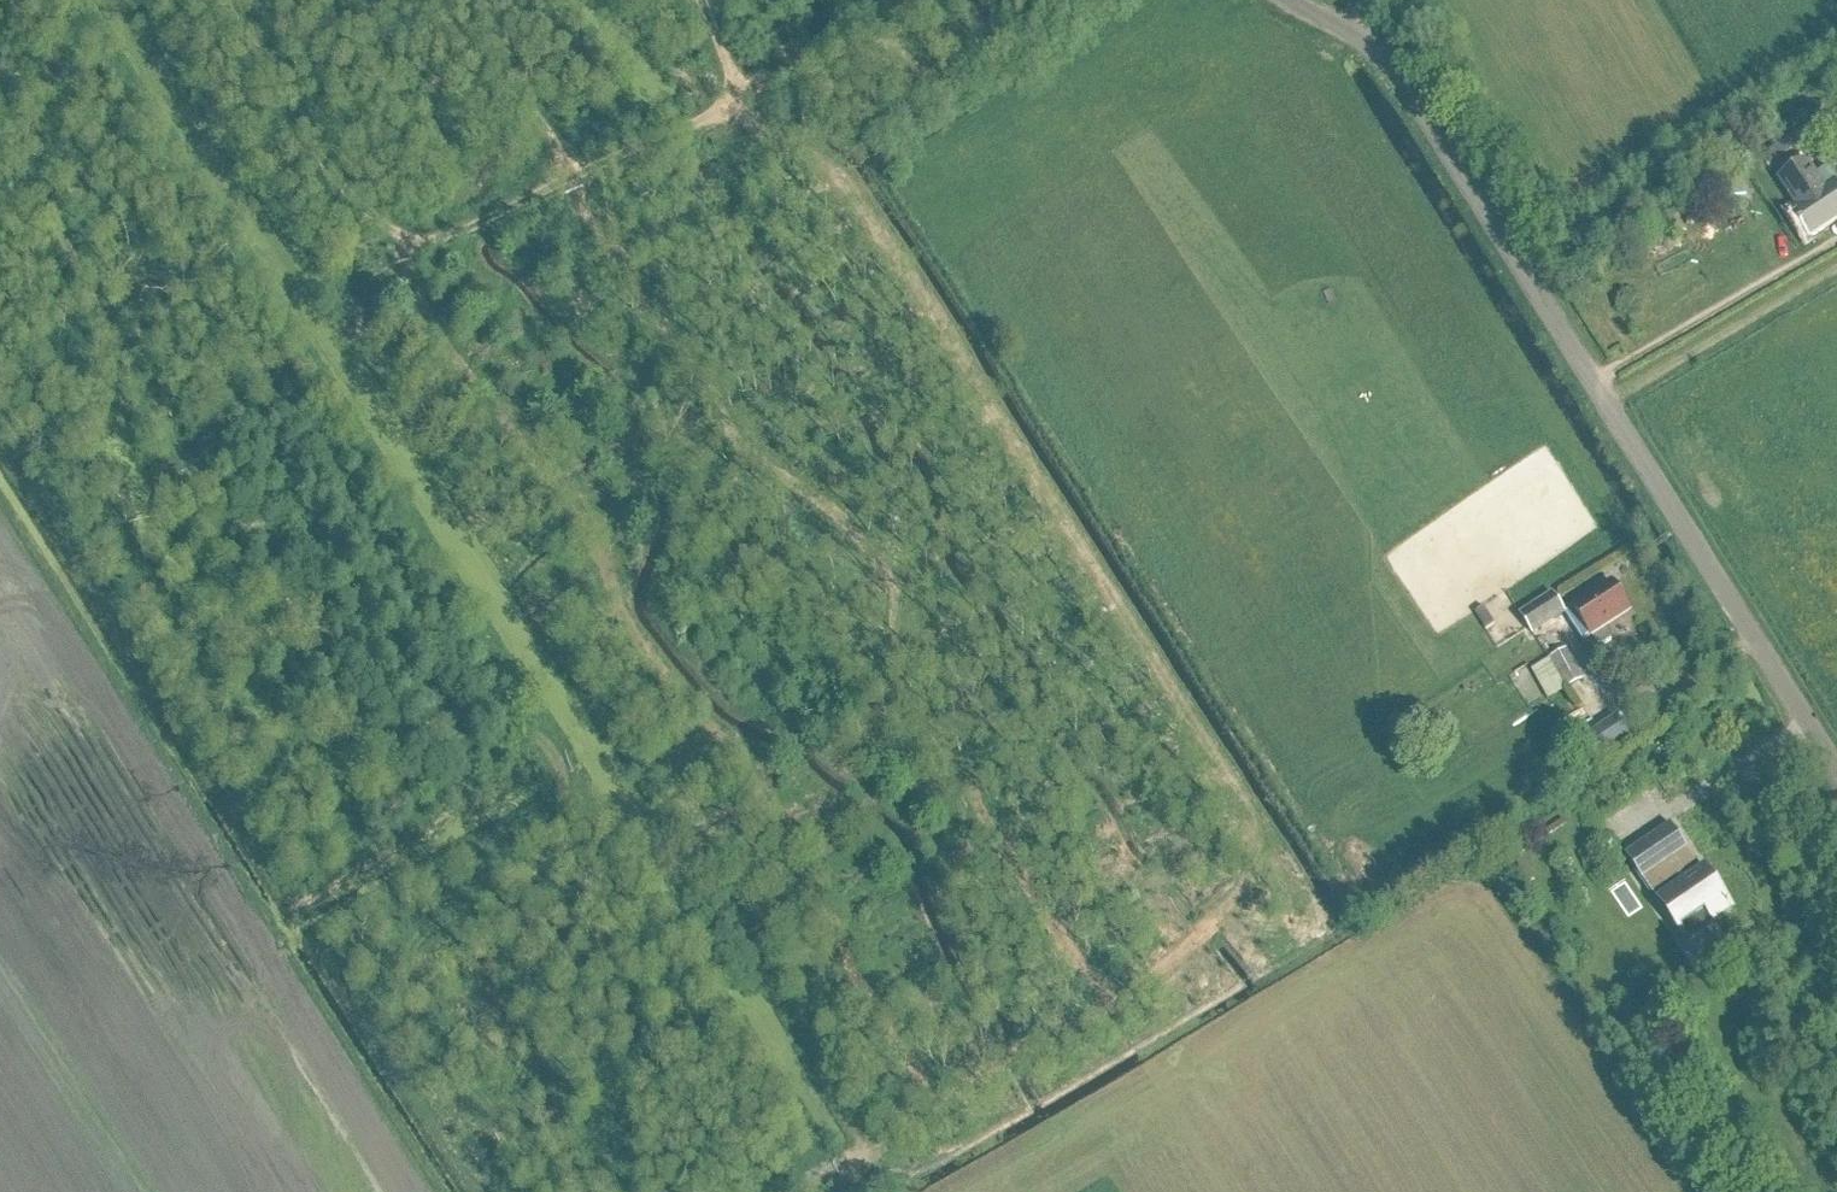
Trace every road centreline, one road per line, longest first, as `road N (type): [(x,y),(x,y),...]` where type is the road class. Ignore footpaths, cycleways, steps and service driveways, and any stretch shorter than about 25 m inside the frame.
road 1 (unclassified): [(1836,771),(1405,86),(1358,38),(1286,0)]

